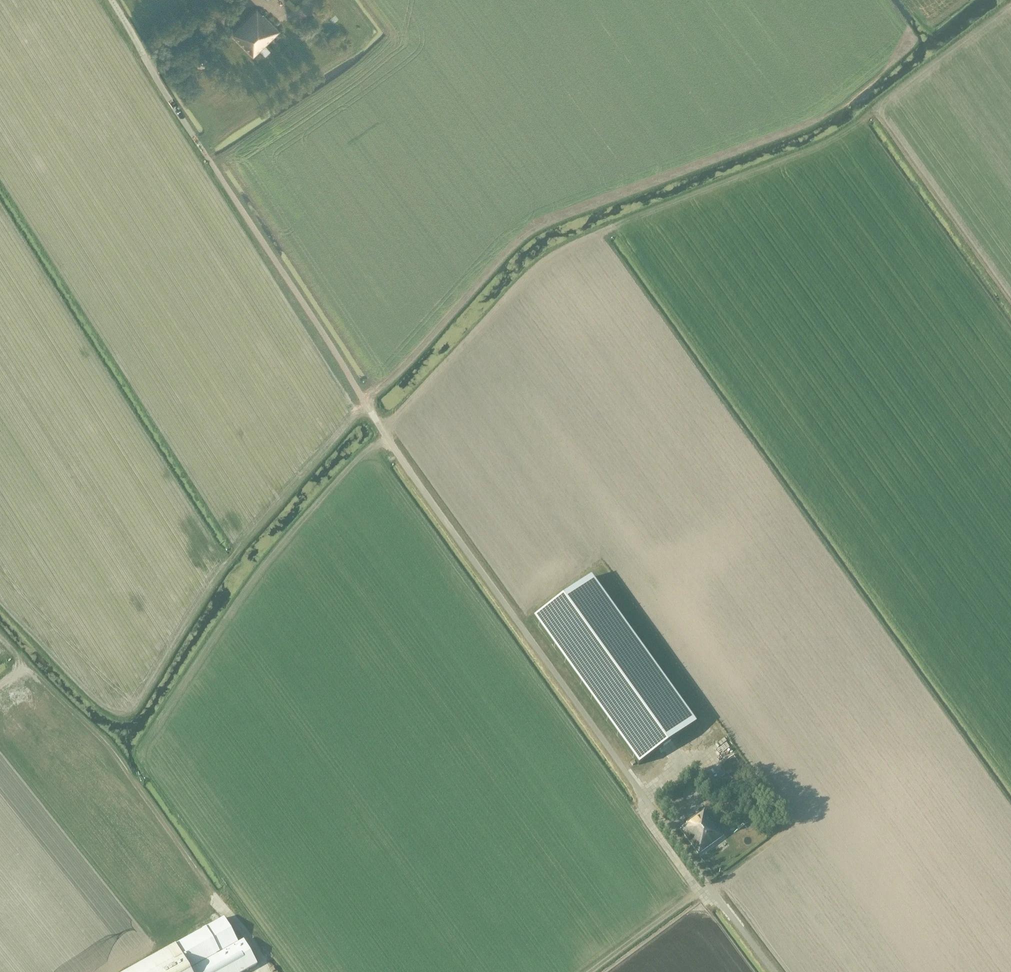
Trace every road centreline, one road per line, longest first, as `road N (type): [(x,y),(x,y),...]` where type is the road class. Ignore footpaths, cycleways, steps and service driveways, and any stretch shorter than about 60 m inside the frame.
road 1 (unclassified): [(156,53),(149,67),(414,480),(774,971)]
road 2 (track): [(0,677),(23,666),(101,739),(213,896)]

